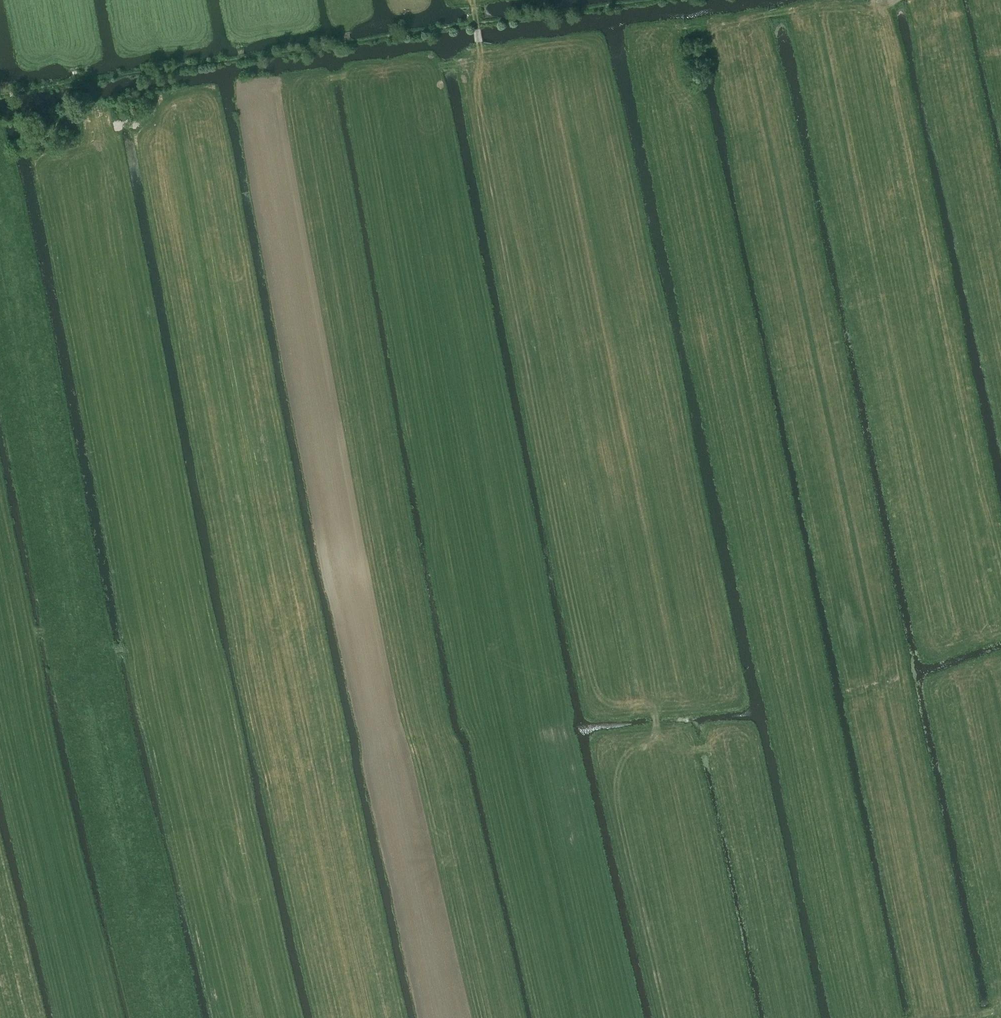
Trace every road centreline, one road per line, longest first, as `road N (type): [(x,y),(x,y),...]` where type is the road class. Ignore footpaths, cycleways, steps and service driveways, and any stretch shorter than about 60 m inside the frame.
road 1 (track): [(0,96),(650,0)]
road 2 (track): [(666,1017),(616,777),(619,747),(653,738)]

